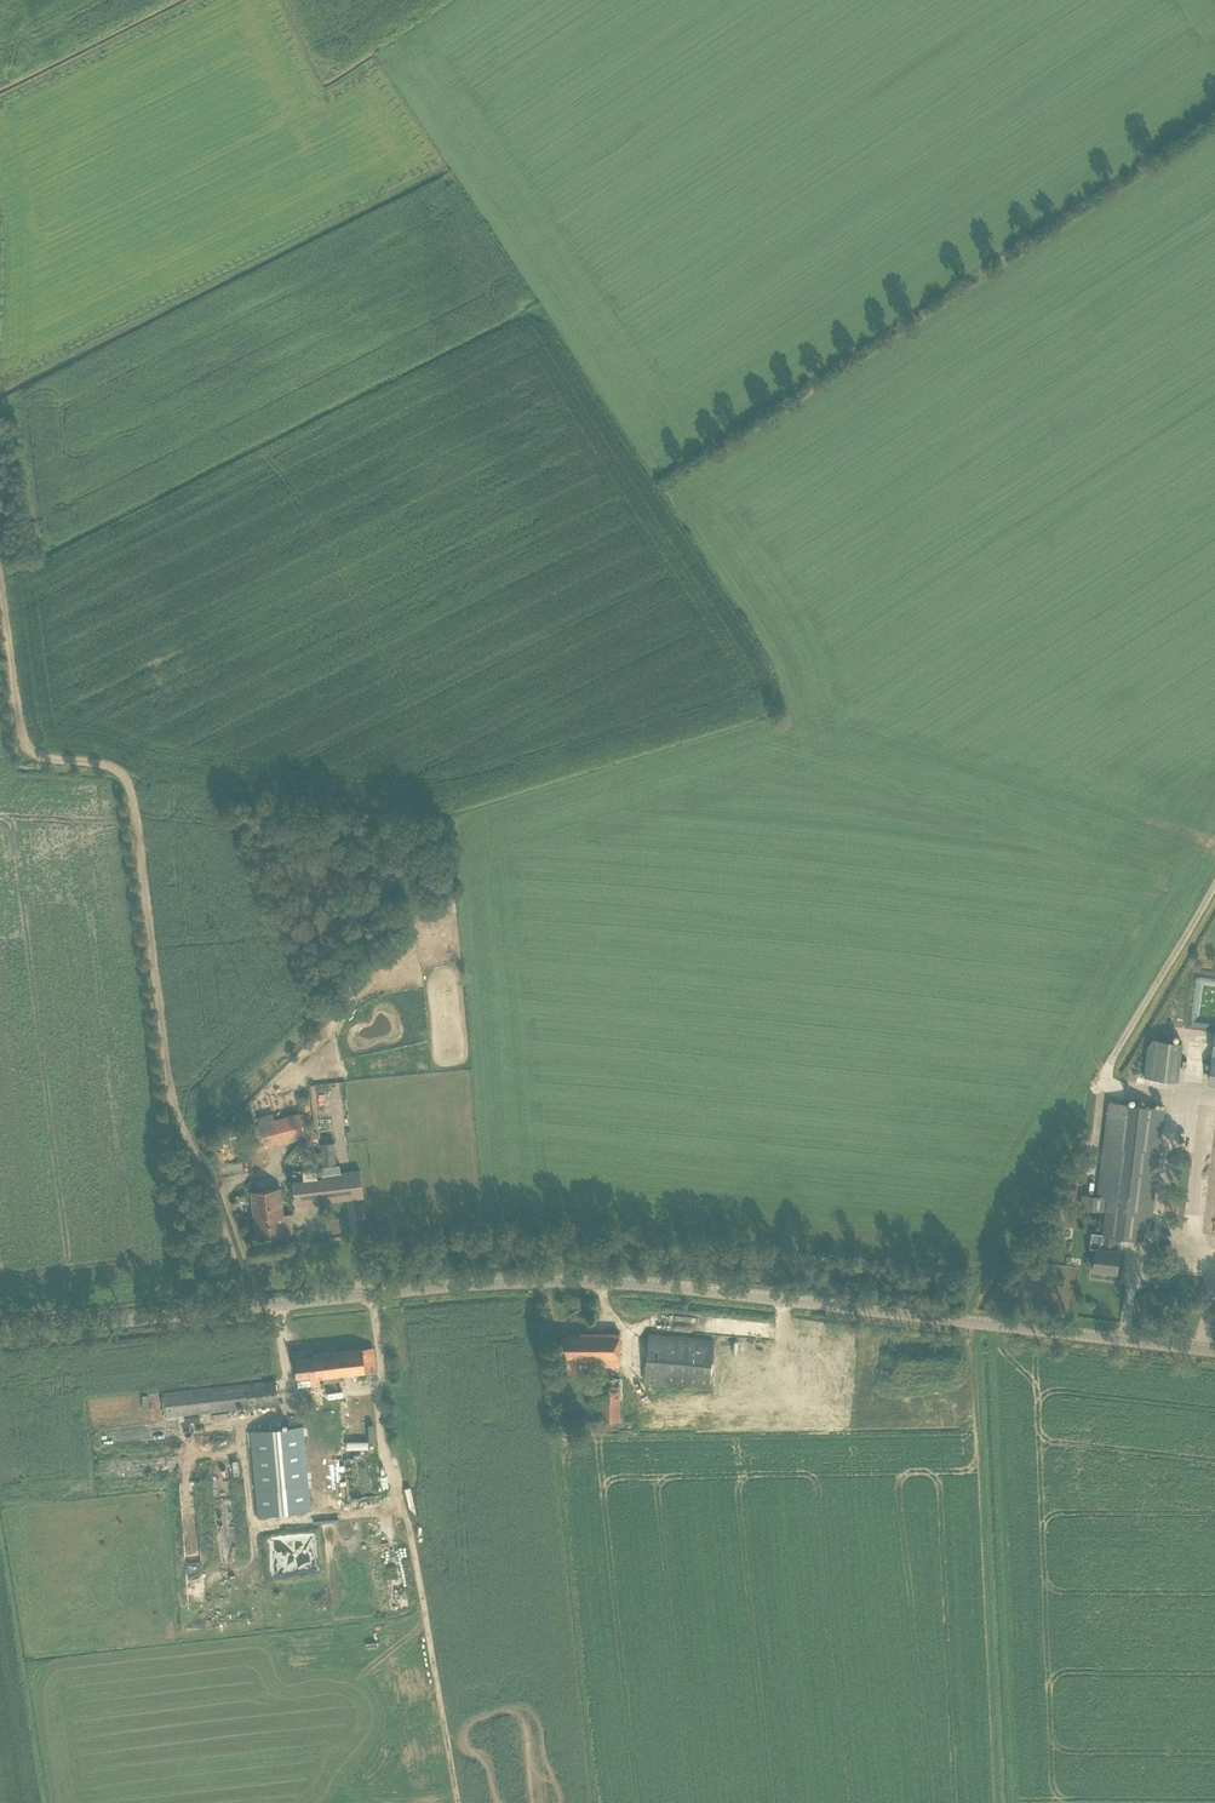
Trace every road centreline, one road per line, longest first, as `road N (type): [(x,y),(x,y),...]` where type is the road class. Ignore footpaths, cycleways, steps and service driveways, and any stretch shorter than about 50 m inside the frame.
road 1 (tertiary): [(0,1341),(376,1293),(603,1282),(1214,1351)]
road 2 (track): [(247,1307),(171,1091),(122,771),(30,757),(0,561)]

